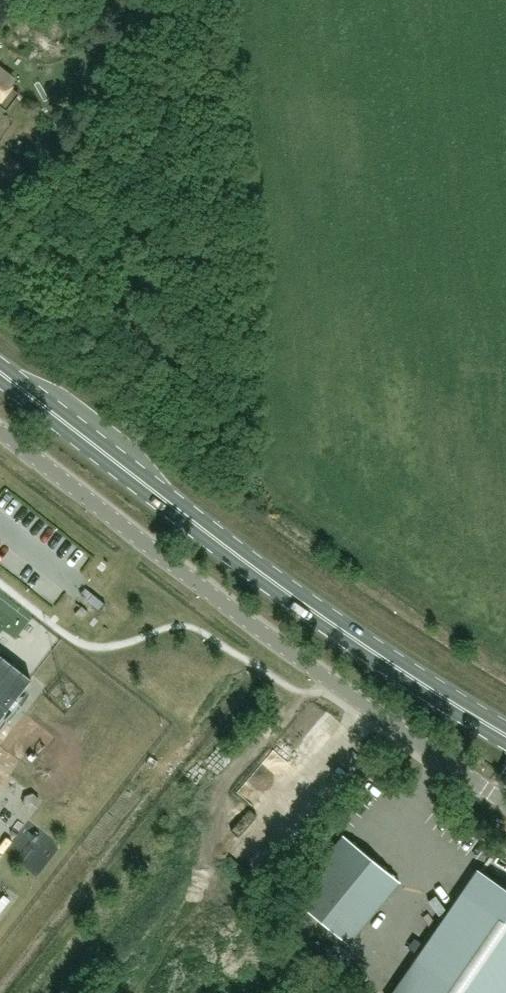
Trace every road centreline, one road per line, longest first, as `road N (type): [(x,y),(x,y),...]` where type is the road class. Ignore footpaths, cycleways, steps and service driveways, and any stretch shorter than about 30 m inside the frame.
road 1 (unclassified): [(505,801),(329,681),(0,431)]
road 2 (primary): [(505,737),(335,624),(0,369)]

